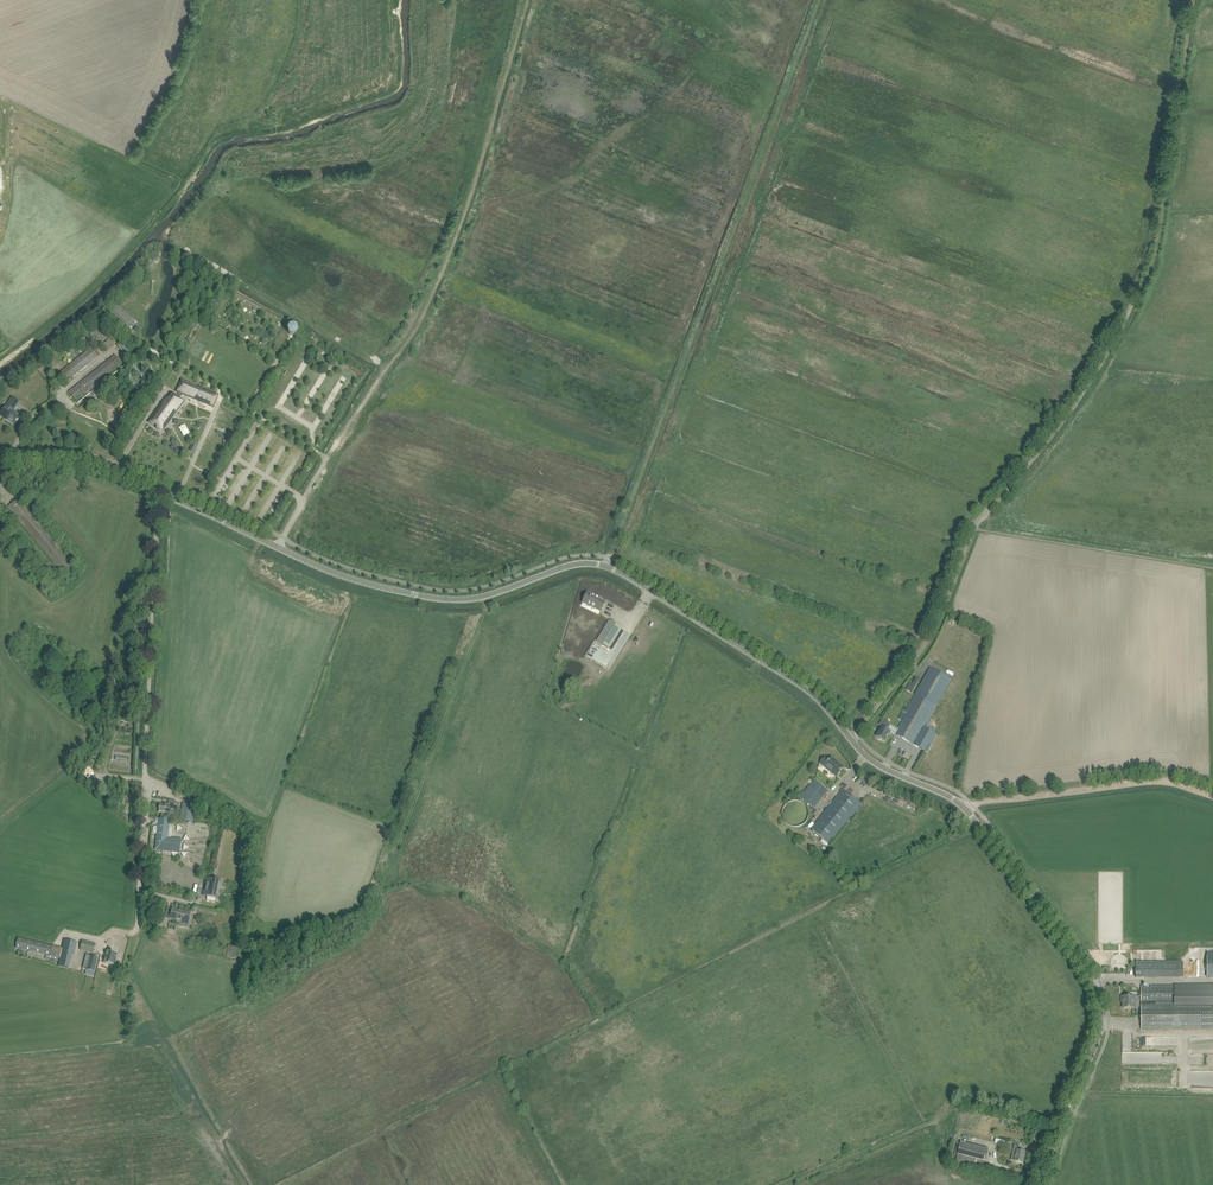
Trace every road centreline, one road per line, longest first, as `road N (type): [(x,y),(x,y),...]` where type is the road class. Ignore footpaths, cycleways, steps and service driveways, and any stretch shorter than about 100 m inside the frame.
road 1 (tertiary): [(850,739),(804,686),(604,564),(570,565),(487,595),(440,598),(355,579),(277,545)]
road 2 (track): [(604,564),(818,0)]
road 3 (tertiary): [(1042,1184),(1100,1032),(1096,993),(964,807),(876,763),(850,739)]
road 4 (track): [(525,0),(483,152),(424,305),(304,500)]
road 5 (unclassified): [(850,739),(929,642),(977,528),(1062,426),(1136,306)]
road 6 (residential): [(159,491),(137,930)]
road 7 (track): [(1136,306),(1156,247),(1192,0)]
road 8 (track): [(964,807),(1165,781),(1212,797)]
road 9 (tertiary): [(159,491),(80,461),(0,459)]
road 10 (tertiary): [(277,545),(159,491)]

